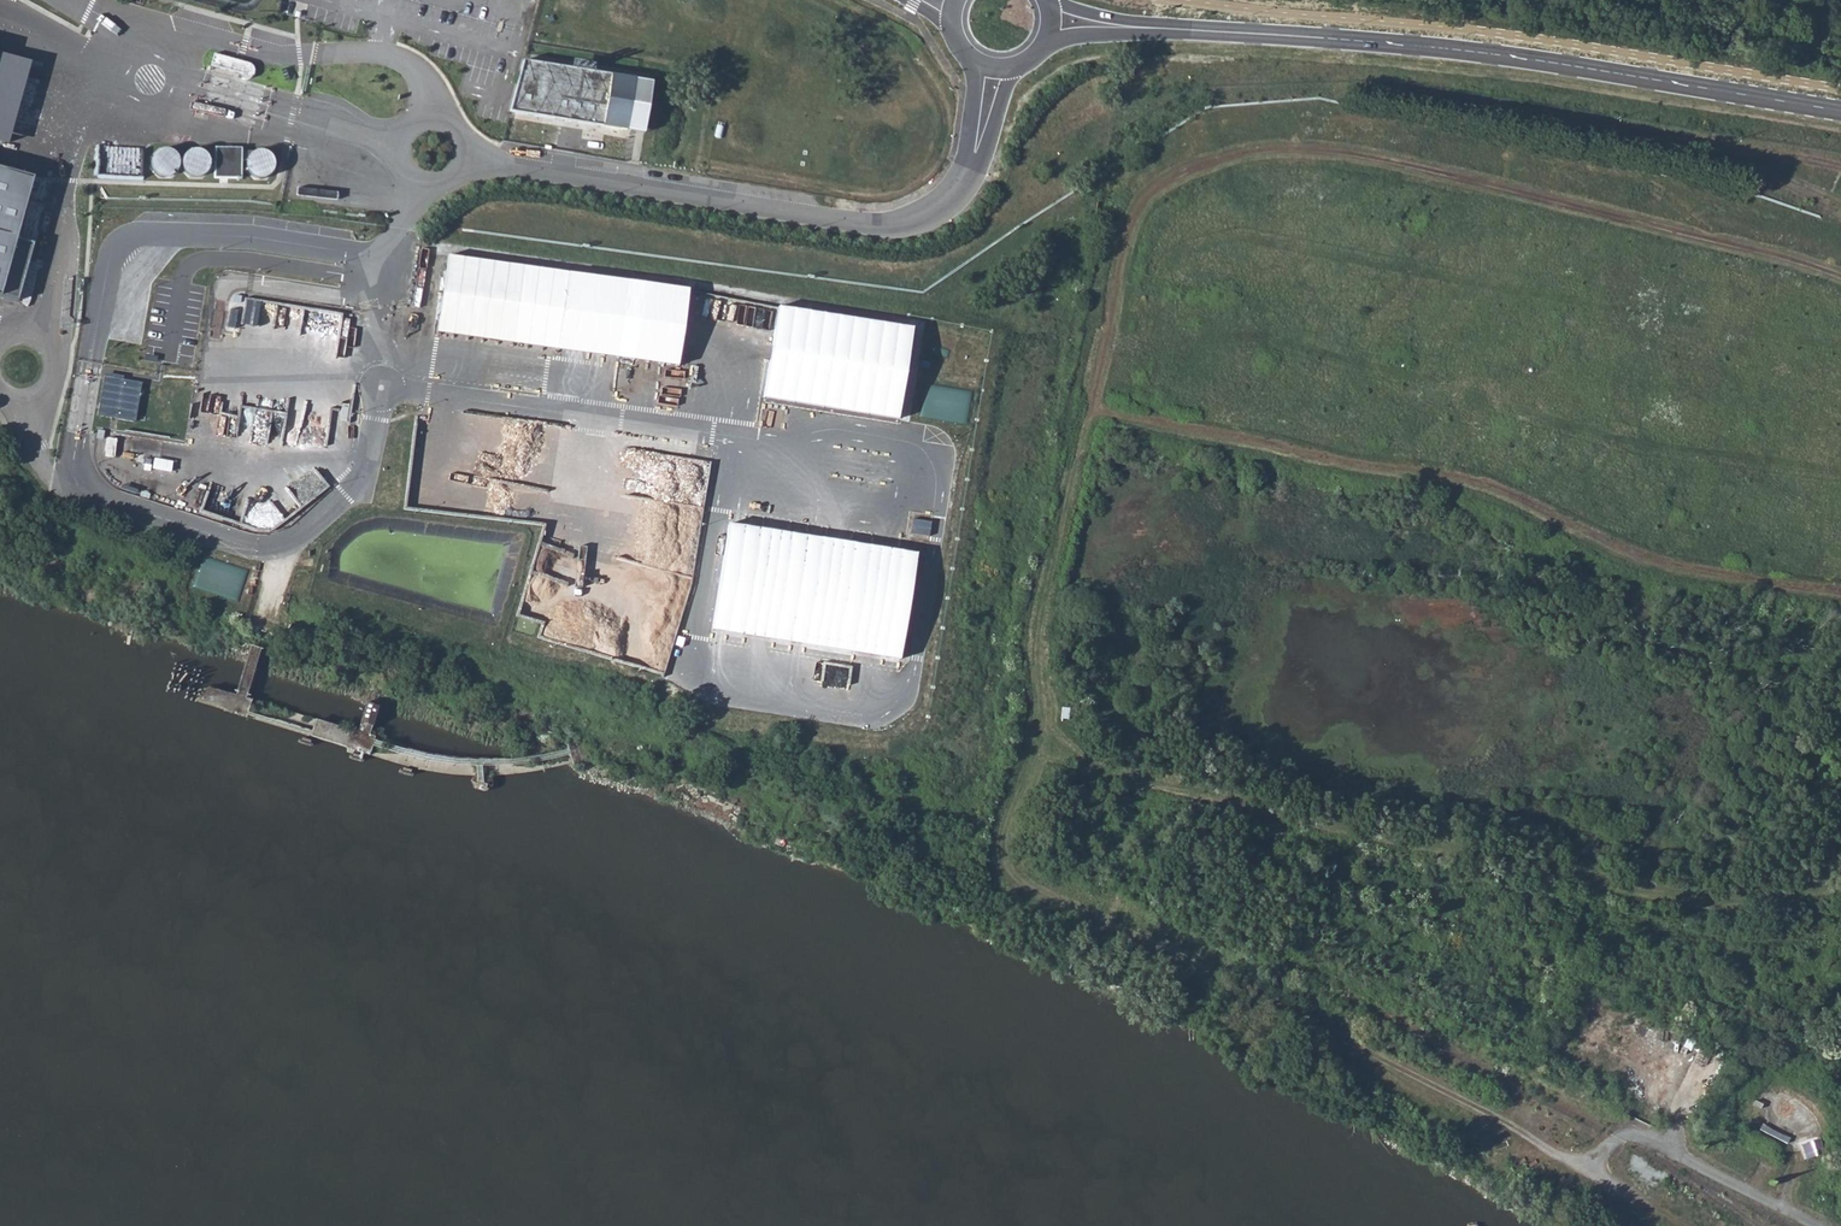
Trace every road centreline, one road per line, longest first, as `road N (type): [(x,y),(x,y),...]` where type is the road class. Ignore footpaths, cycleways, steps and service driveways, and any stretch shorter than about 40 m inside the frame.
road 1 (track): [(1583,1167),(1425,1078),(1027,885),(1008,865),(1006,832),(1032,740),(1039,613),(1127,235),(1154,186),(1237,153),(1325,149),(1792,260),(1840,280)]
road 2 (track): [(1840,591),(1634,551),(1488,484),(1115,415)]
road 3 (secondary): [(1135,28),(1445,48),(1840,111)]
road 4 (unclassified): [(465,161),(462,131),(446,118),(424,117),(407,129),(402,161),(416,178),(438,183),(459,172)]
road 5 (secondary): [(951,27),(965,55),(994,69),(1020,65),(1044,44)]

